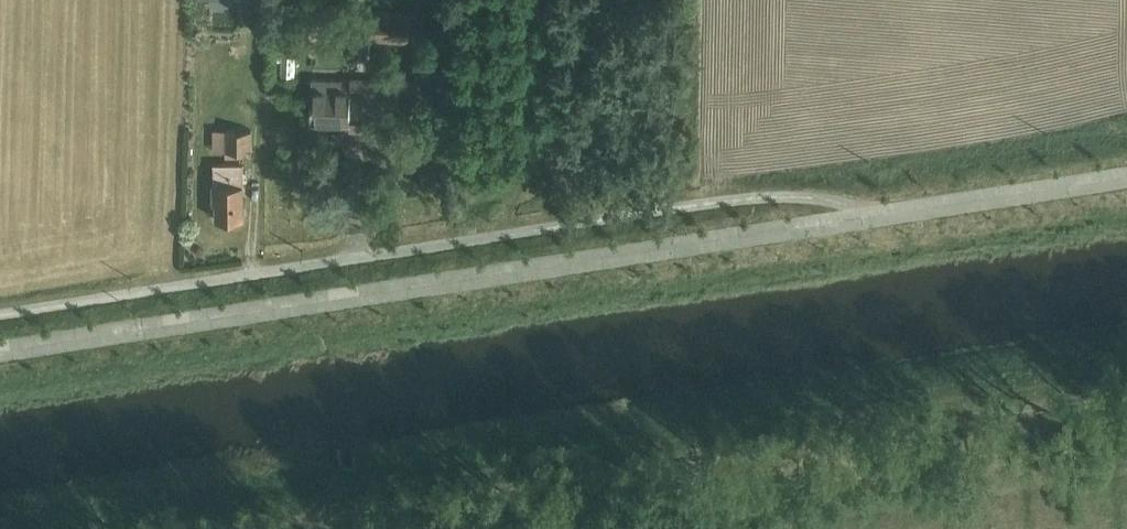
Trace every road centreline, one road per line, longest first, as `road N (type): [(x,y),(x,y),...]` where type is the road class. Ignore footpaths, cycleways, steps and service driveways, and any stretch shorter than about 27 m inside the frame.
road 1 (unclassified): [(0,313),(701,202),(788,192),(854,203),(862,214)]
road 2 (unclassified): [(862,214),(0,347)]
road 3 (unclassified): [(1126,173),(862,214)]

